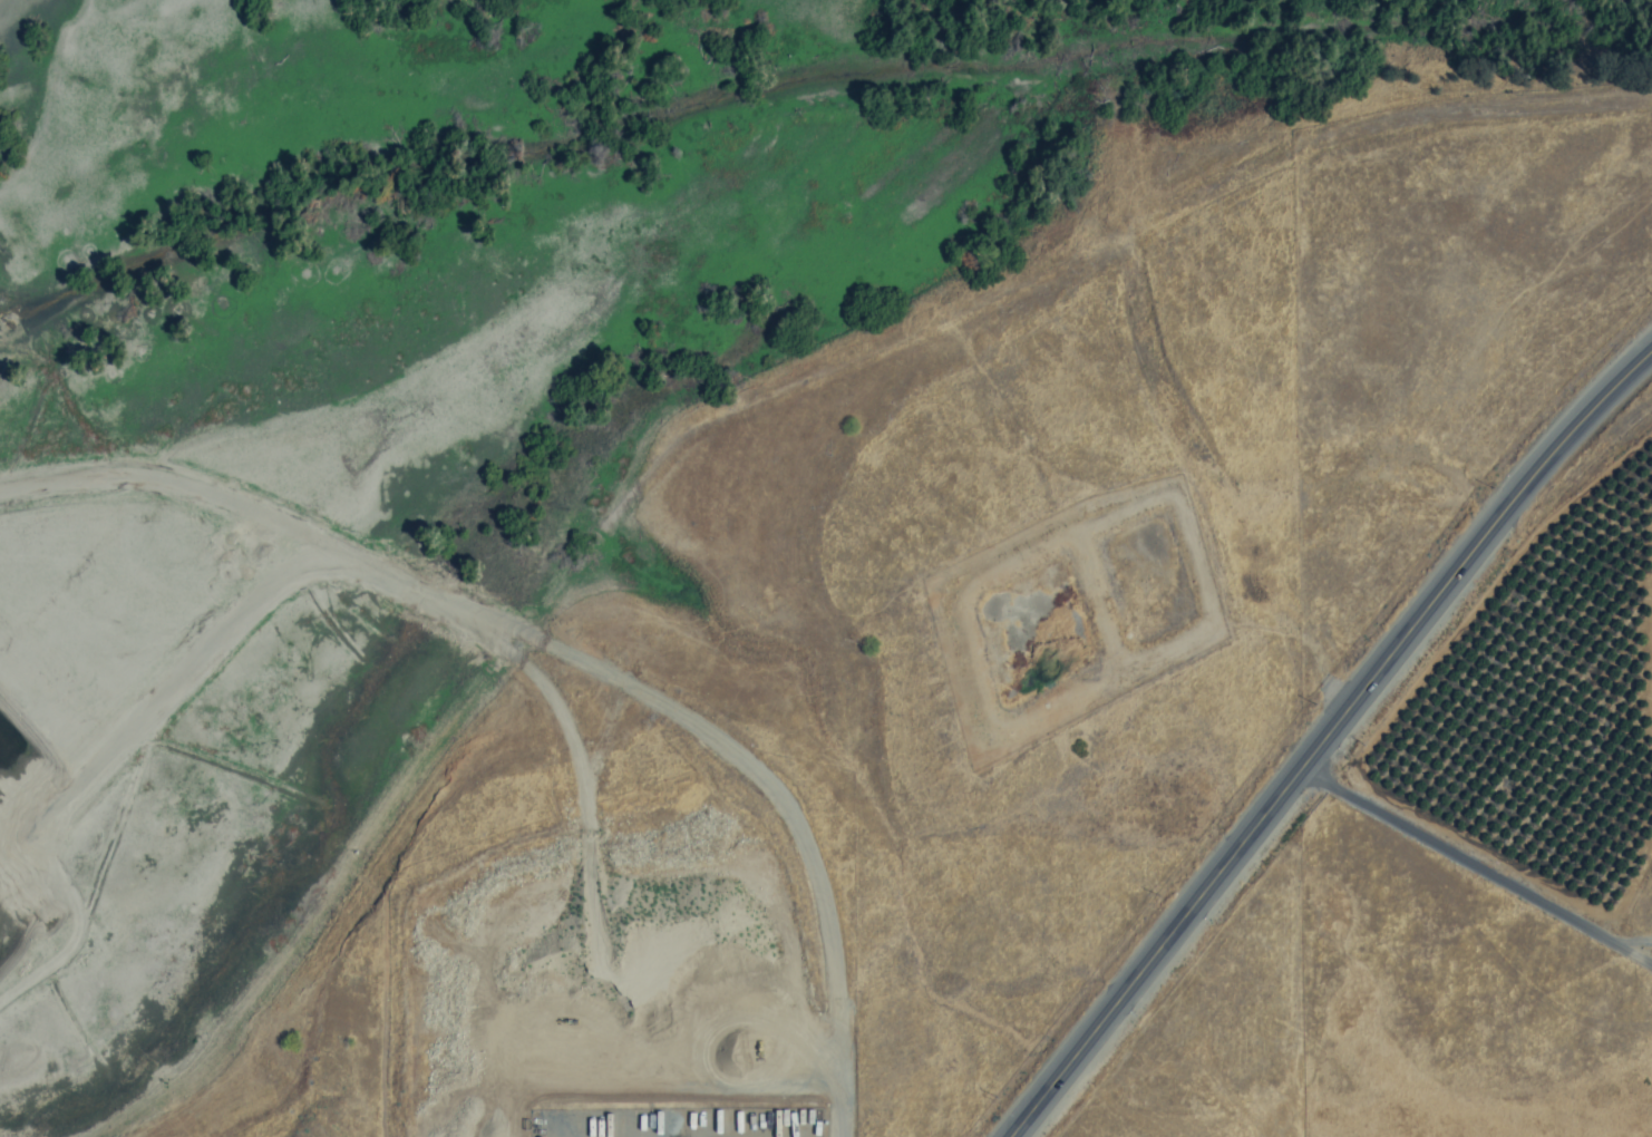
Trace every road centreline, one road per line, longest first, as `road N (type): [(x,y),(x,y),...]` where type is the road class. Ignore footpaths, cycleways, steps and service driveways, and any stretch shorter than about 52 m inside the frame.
road 1 (secondary): [(1017,1136),(1528,476),(1651,349)]

